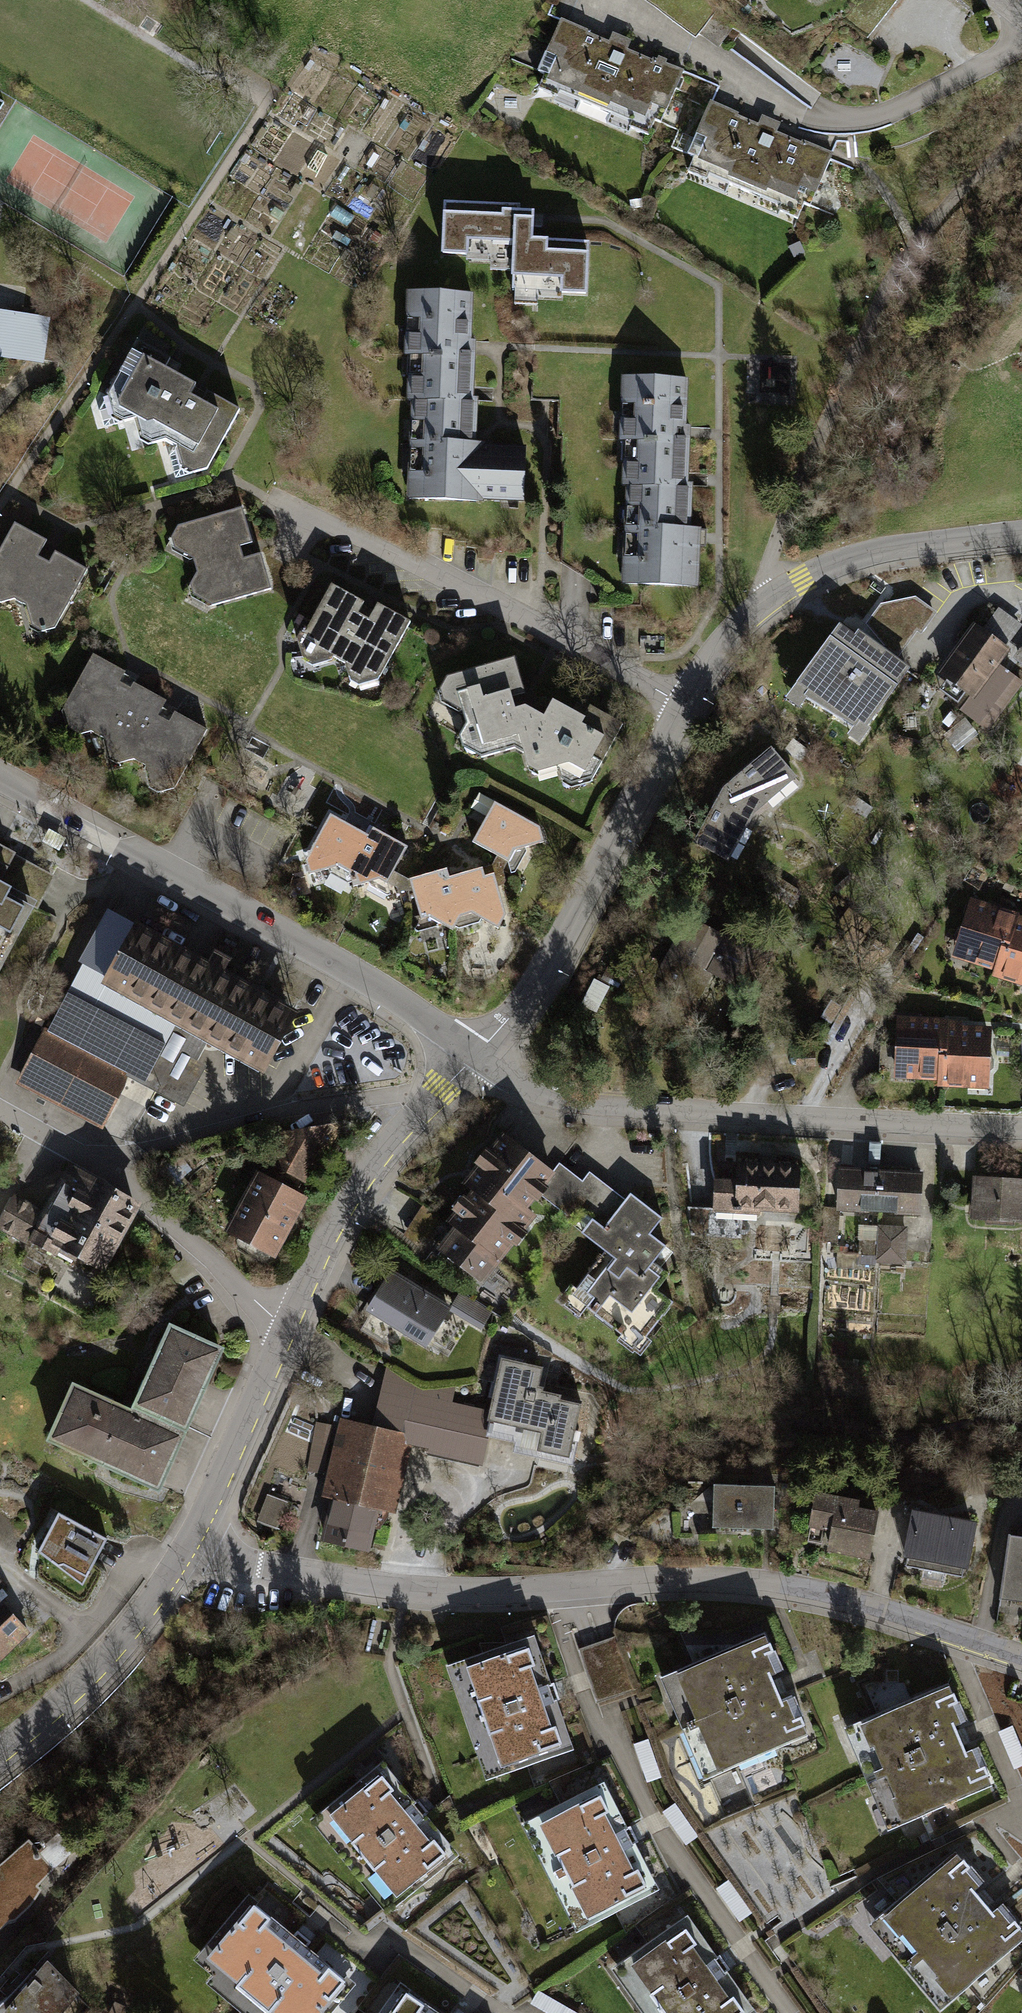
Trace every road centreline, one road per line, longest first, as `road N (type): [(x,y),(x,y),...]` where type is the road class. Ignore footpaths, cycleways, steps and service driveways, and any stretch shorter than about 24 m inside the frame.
road 1 (residential): [(189,1537),(267,1566),(402,1588),(683,1579),(773,1585),(857,1602),(1021,1657)]
road 2 (residential): [(477,1053),(539,1092),(596,1103),(1021,1128)]
road 3 (residential): [(477,1053),(346,968),(0,782)]
road 4 (residential): [(683,704),(294,502)]
road 5 (residential): [(477,1053),(546,965),(683,704)]
road 6 (residential): [(683,704),(734,628),(800,579),(895,548),(1021,532)]
road 7 (residential): [(111,1160),(272,1110),(399,1094),(427,1101)]
road 8 (residential): [(0,1750),(99,1664),(189,1537)]
road 9 (residential): [(285,1324),(357,1183),(427,1101)]
road 10 (residential): [(111,1160),(285,1324)]
road 11 (residential): [(189,1537),(285,1324)]
road 12 (track): [(922,234),(1021,132)]
road 13 (residential): [(0,1102),(111,1160)]

